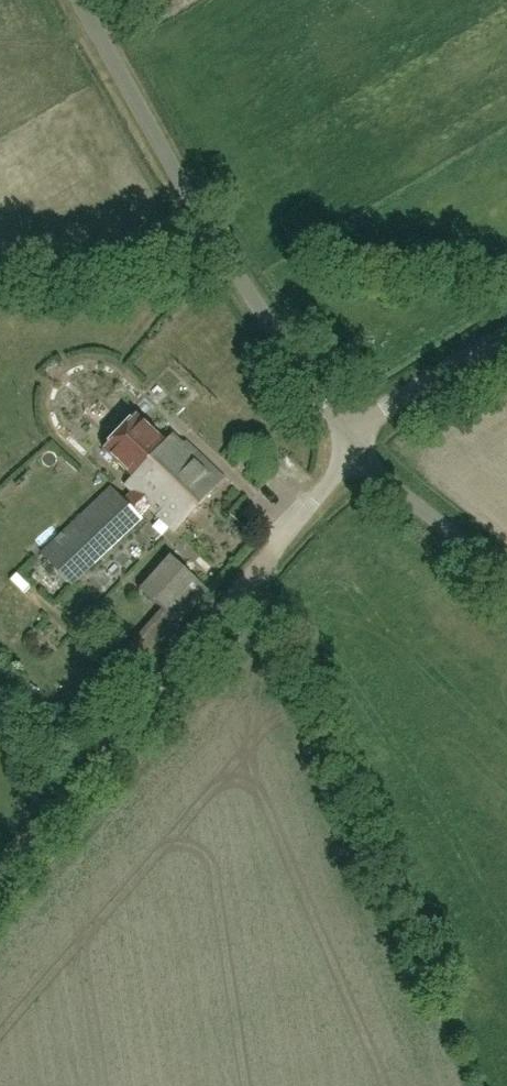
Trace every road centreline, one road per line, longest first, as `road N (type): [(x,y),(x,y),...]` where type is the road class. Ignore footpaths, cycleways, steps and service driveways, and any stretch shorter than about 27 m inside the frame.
road 1 (track): [(352,445),(183,663),(0,871)]
road 2 (unclassified): [(352,445),(309,391),(88,0)]
road 3 (unclassified): [(506,571),(352,445)]
road 4 (unclassified): [(352,445),(385,411),(506,334)]

